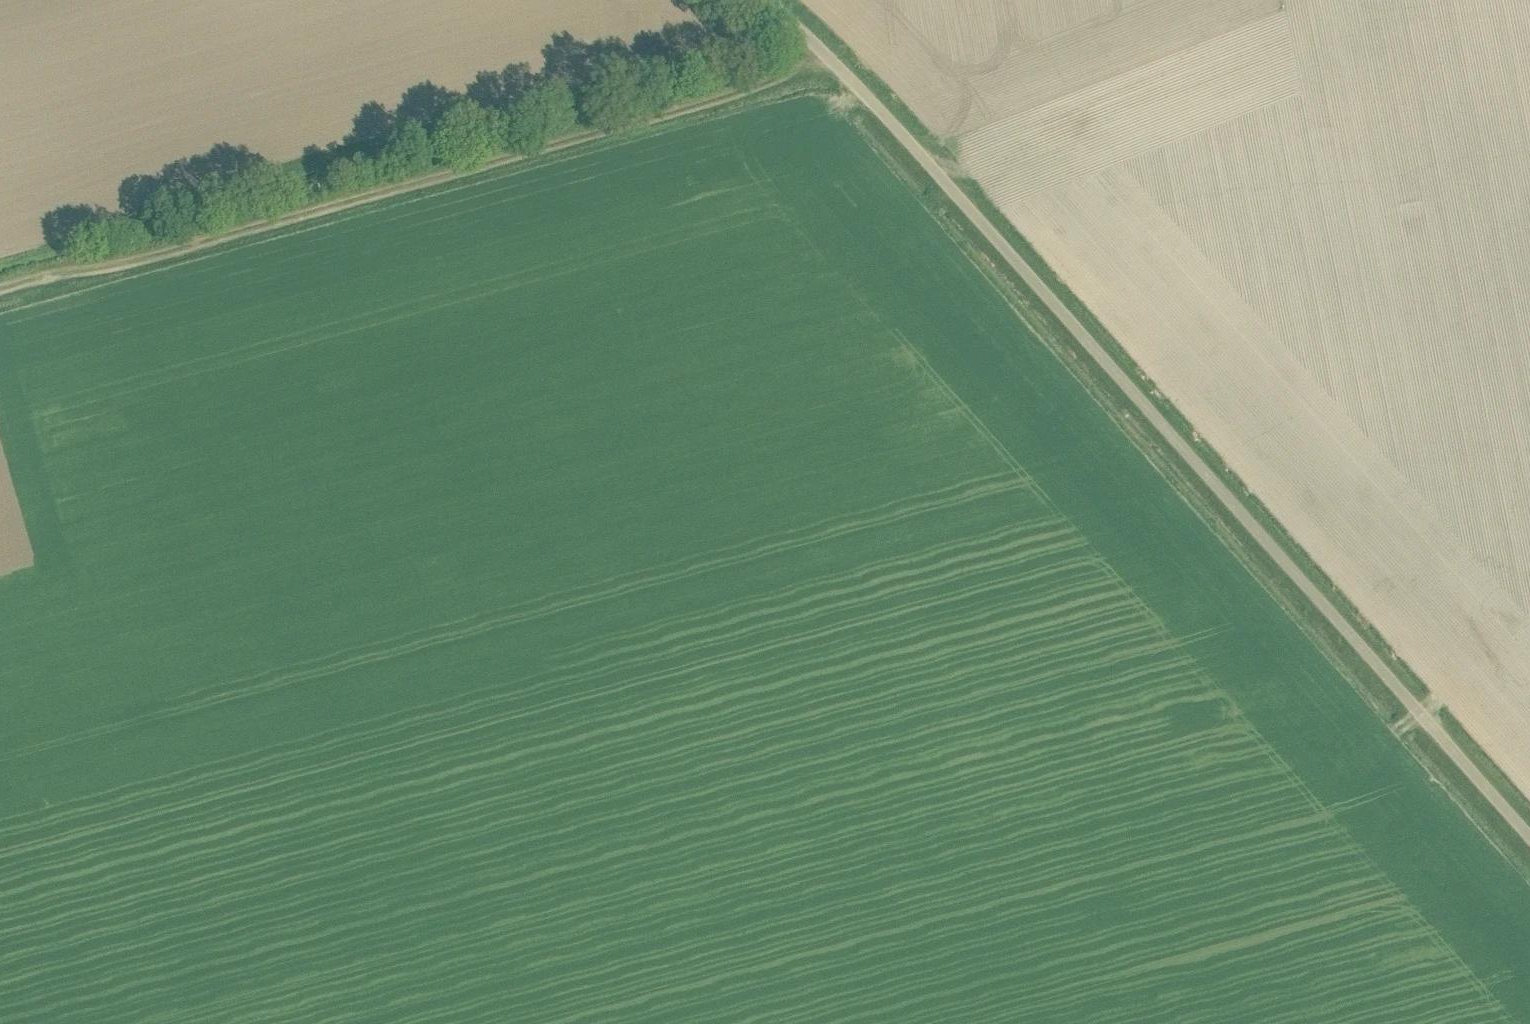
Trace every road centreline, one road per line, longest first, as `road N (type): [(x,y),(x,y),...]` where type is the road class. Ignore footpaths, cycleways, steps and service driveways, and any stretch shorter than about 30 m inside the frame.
road 1 (unclassified): [(764,0),(859,89),(1529,839)]
road 2 (track): [(0,292),(740,92),(778,78),(818,48)]

